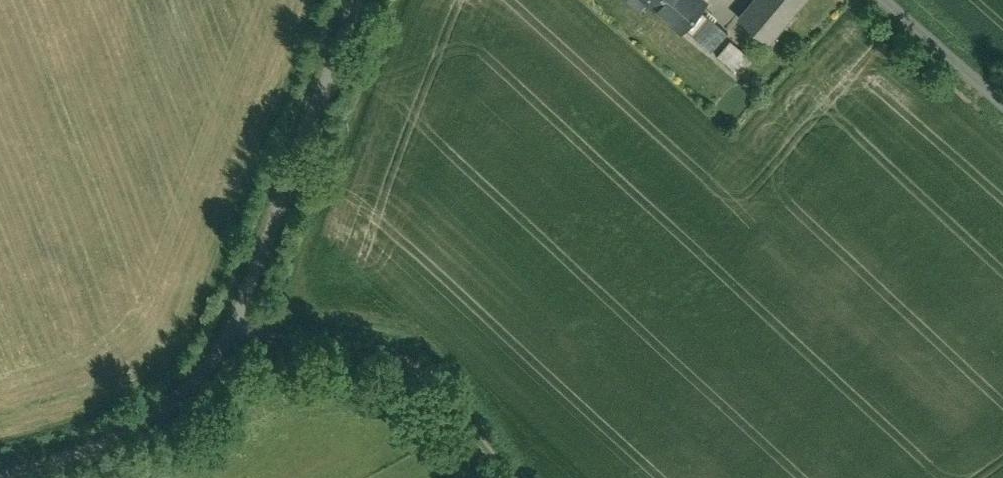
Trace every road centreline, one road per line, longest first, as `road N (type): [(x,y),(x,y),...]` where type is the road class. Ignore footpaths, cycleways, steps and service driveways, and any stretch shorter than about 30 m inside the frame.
road 1 (residential): [(11,477),(115,447),(183,400),(242,333),(368,0)]
road 2 (residential): [(1002,103),(886,0)]

